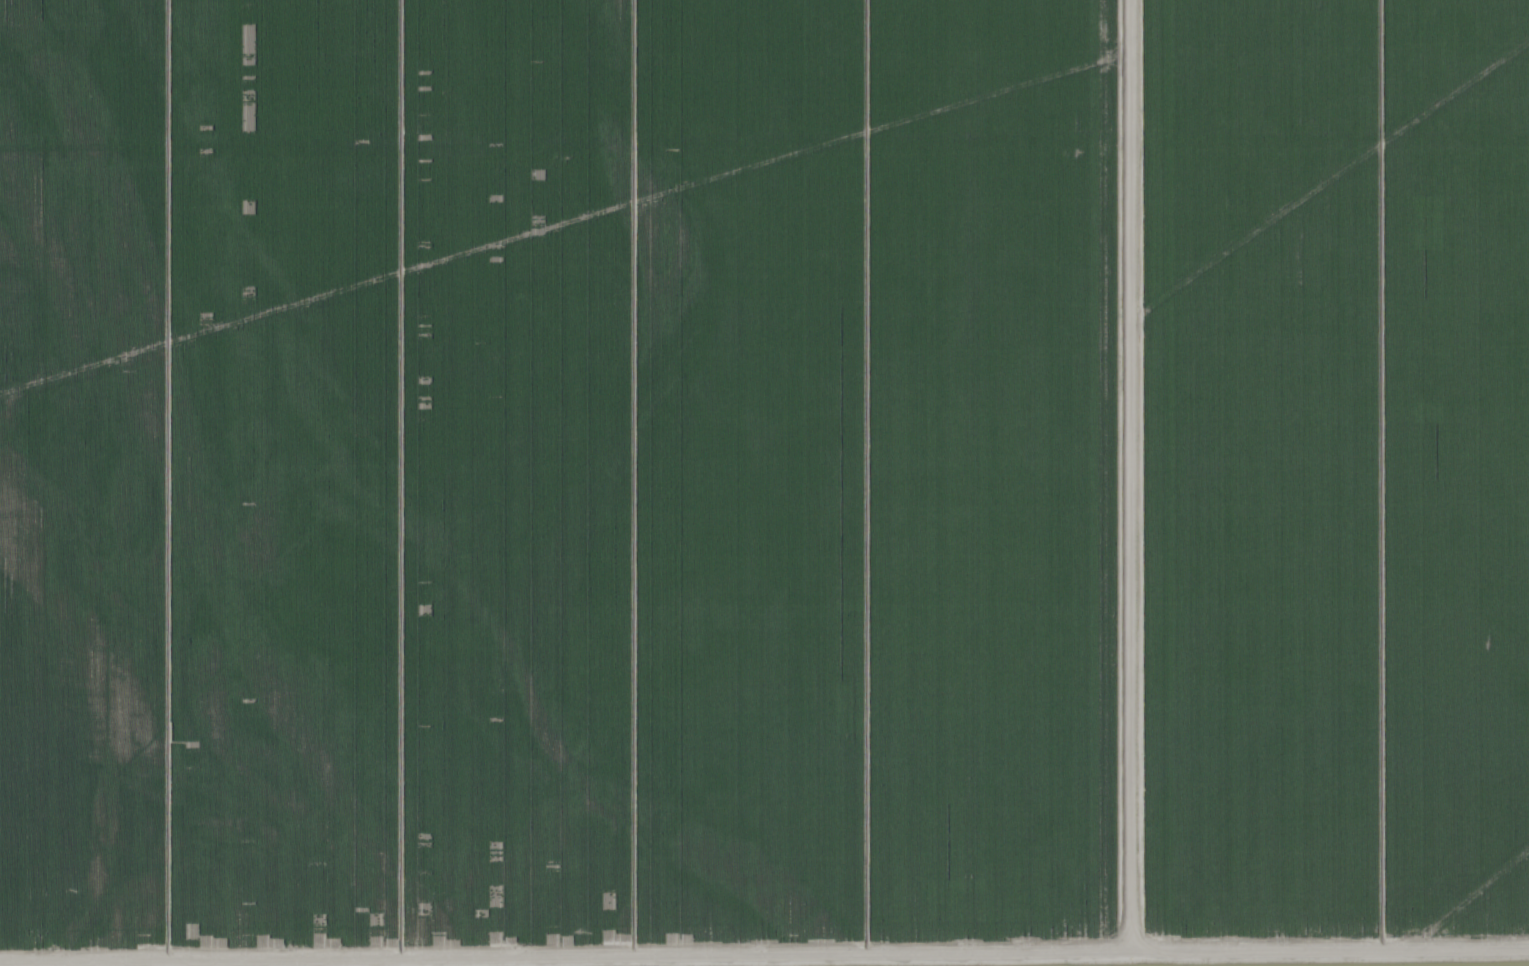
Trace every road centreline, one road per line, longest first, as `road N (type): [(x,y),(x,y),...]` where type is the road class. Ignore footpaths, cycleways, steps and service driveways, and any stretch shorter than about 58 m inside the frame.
road 1 (residential): [(1118,953),(1121,0)]

